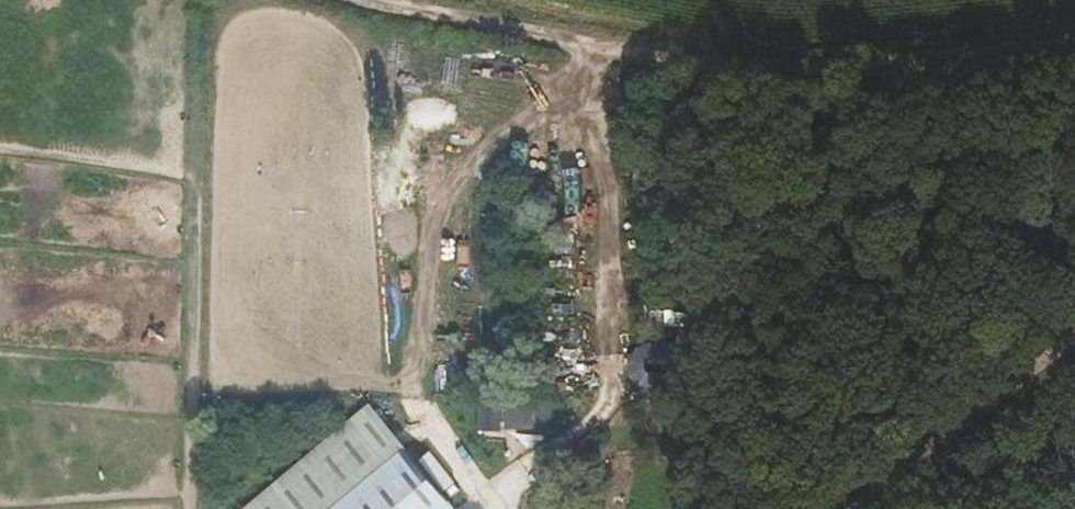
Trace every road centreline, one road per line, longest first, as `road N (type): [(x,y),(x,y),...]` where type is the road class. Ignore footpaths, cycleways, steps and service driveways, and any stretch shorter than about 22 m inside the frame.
road 1 (track): [(1074,51),(948,75),(604,72),(320,0)]
road 2 (unclassified): [(1074,327),(850,508)]

